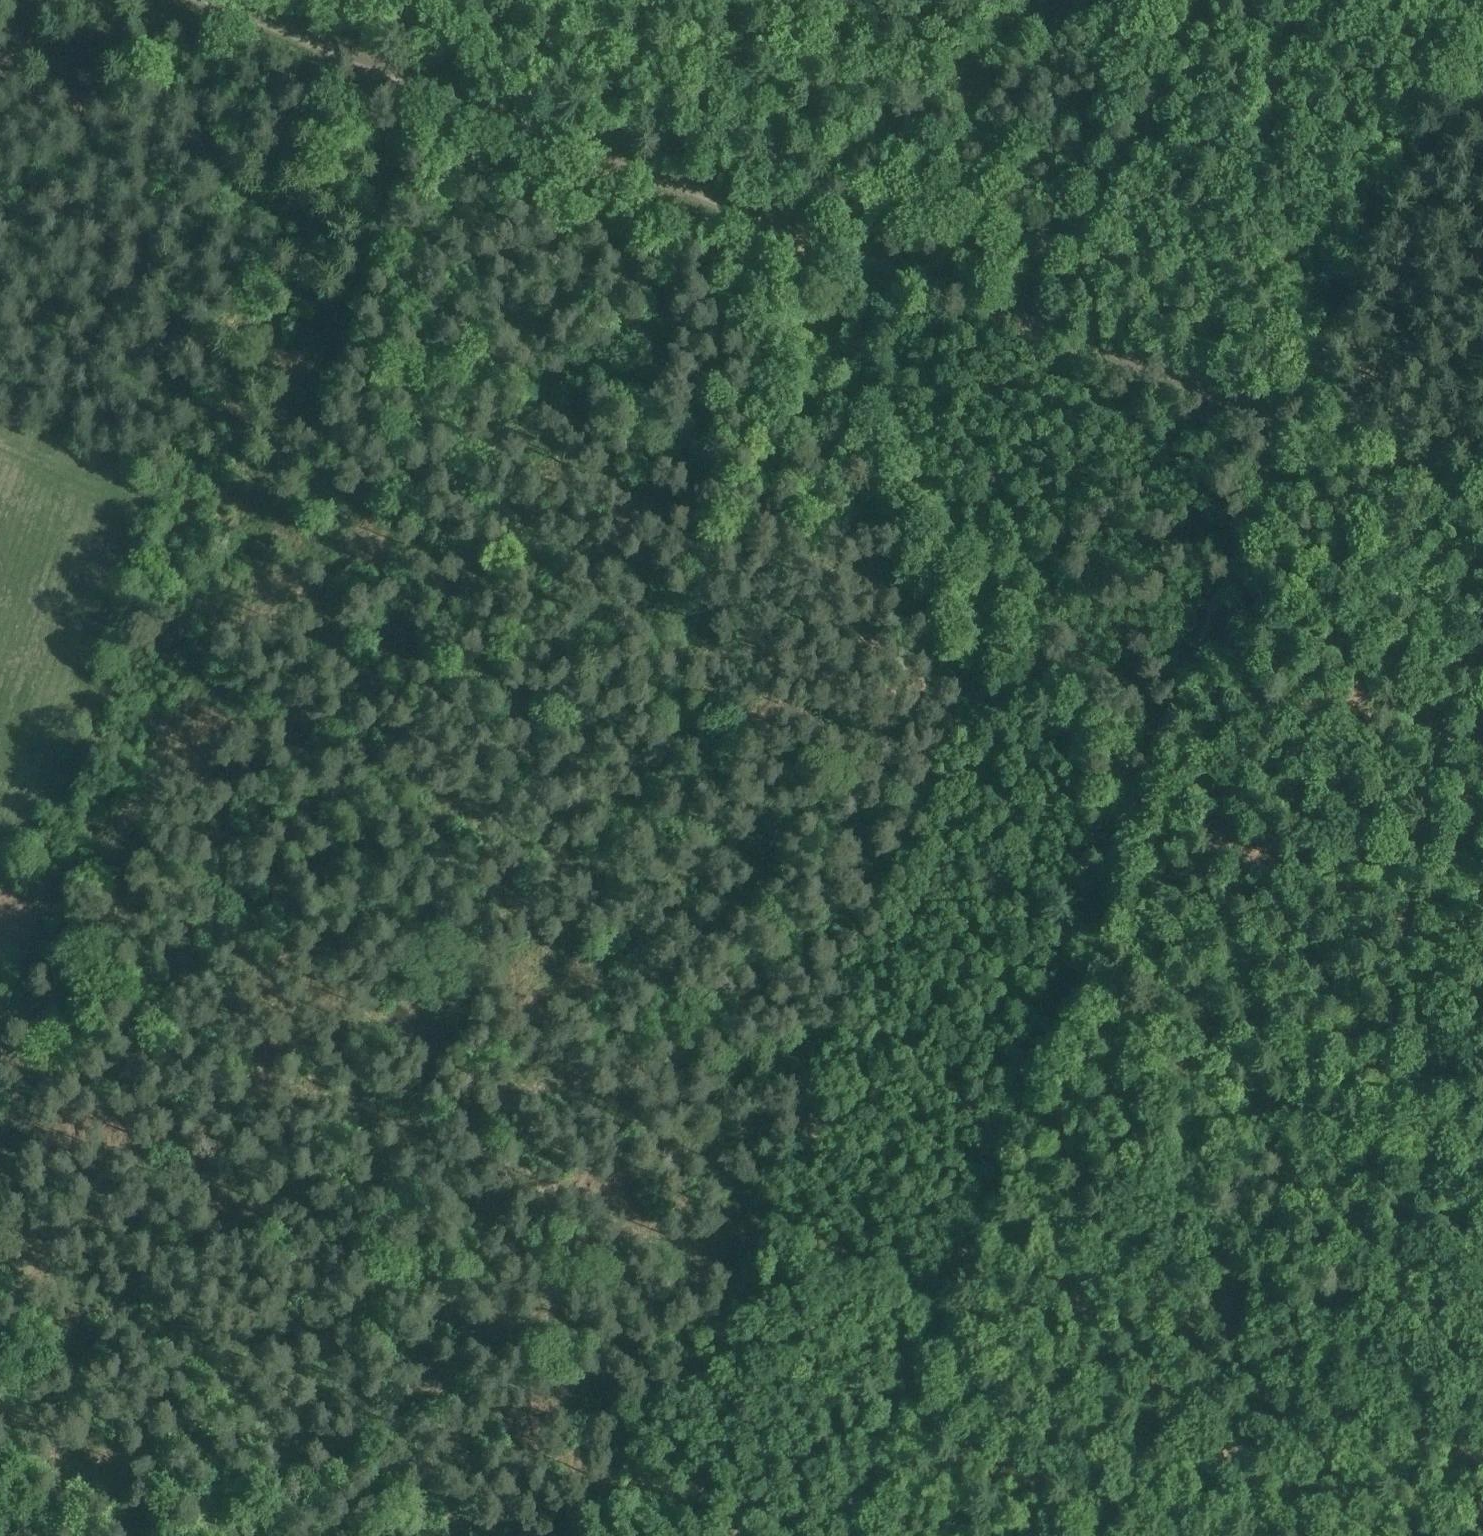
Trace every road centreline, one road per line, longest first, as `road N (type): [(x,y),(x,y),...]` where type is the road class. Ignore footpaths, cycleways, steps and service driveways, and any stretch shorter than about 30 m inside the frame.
road 1 (track): [(202,0),(790,229),(1288,461)]
road 2 (track): [(857,1535),(1288,461)]
road 3 (track): [(1288,461),(1424,120),(1482,0)]
road 4 (track): [(1288,461),(1482,531)]

